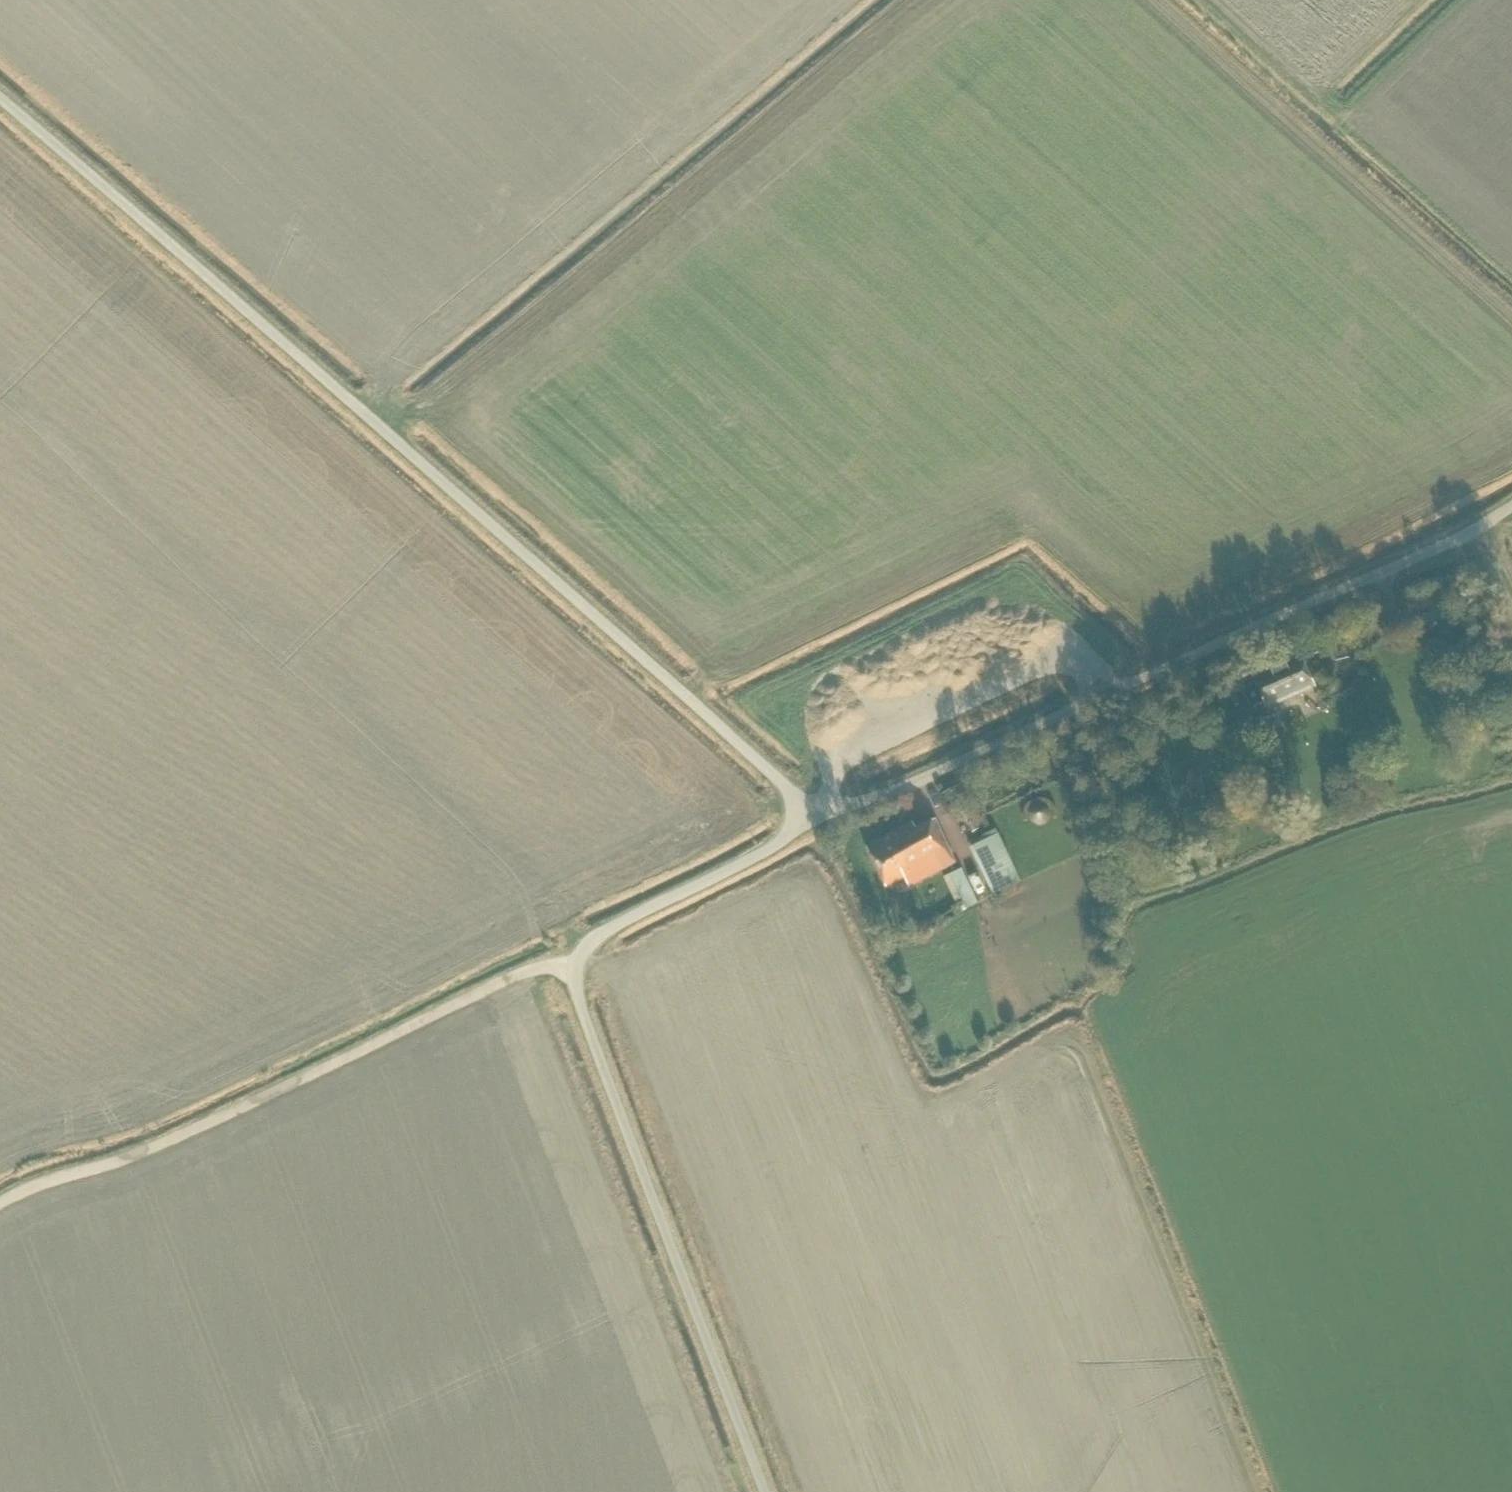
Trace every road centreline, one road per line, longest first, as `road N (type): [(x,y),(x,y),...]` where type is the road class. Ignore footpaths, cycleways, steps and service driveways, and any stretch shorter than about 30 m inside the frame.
road 1 (unclassified): [(813,822),(747,751),(0,98)]
road 2 (unclassified): [(763,1491),(578,1007),(575,975),(581,955),(607,932),(813,822)]
road 3 (unclassified): [(813,822),(1102,700),(1511,507)]

